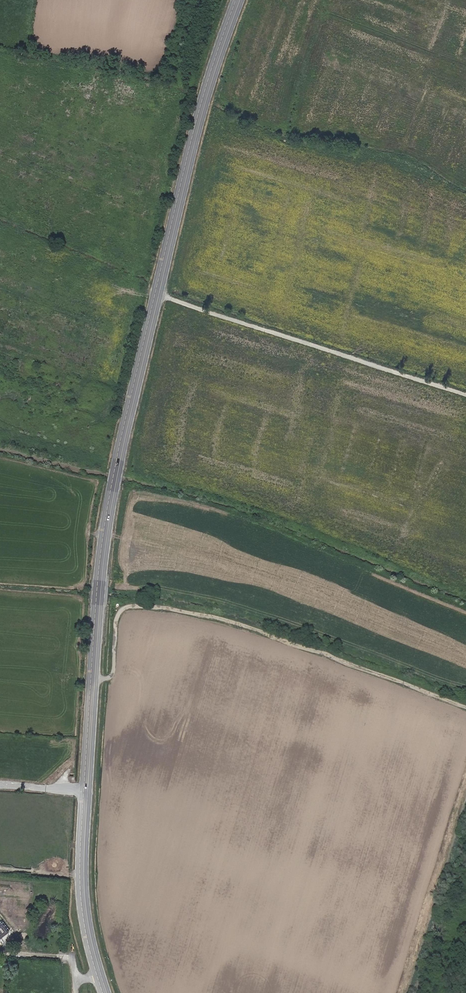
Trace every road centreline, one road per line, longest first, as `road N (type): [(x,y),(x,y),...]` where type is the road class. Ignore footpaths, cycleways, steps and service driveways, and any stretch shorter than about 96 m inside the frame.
road 1 (tertiary): [(108,992),(83,873),(101,571),(121,449),(186,175),(237,0)]

